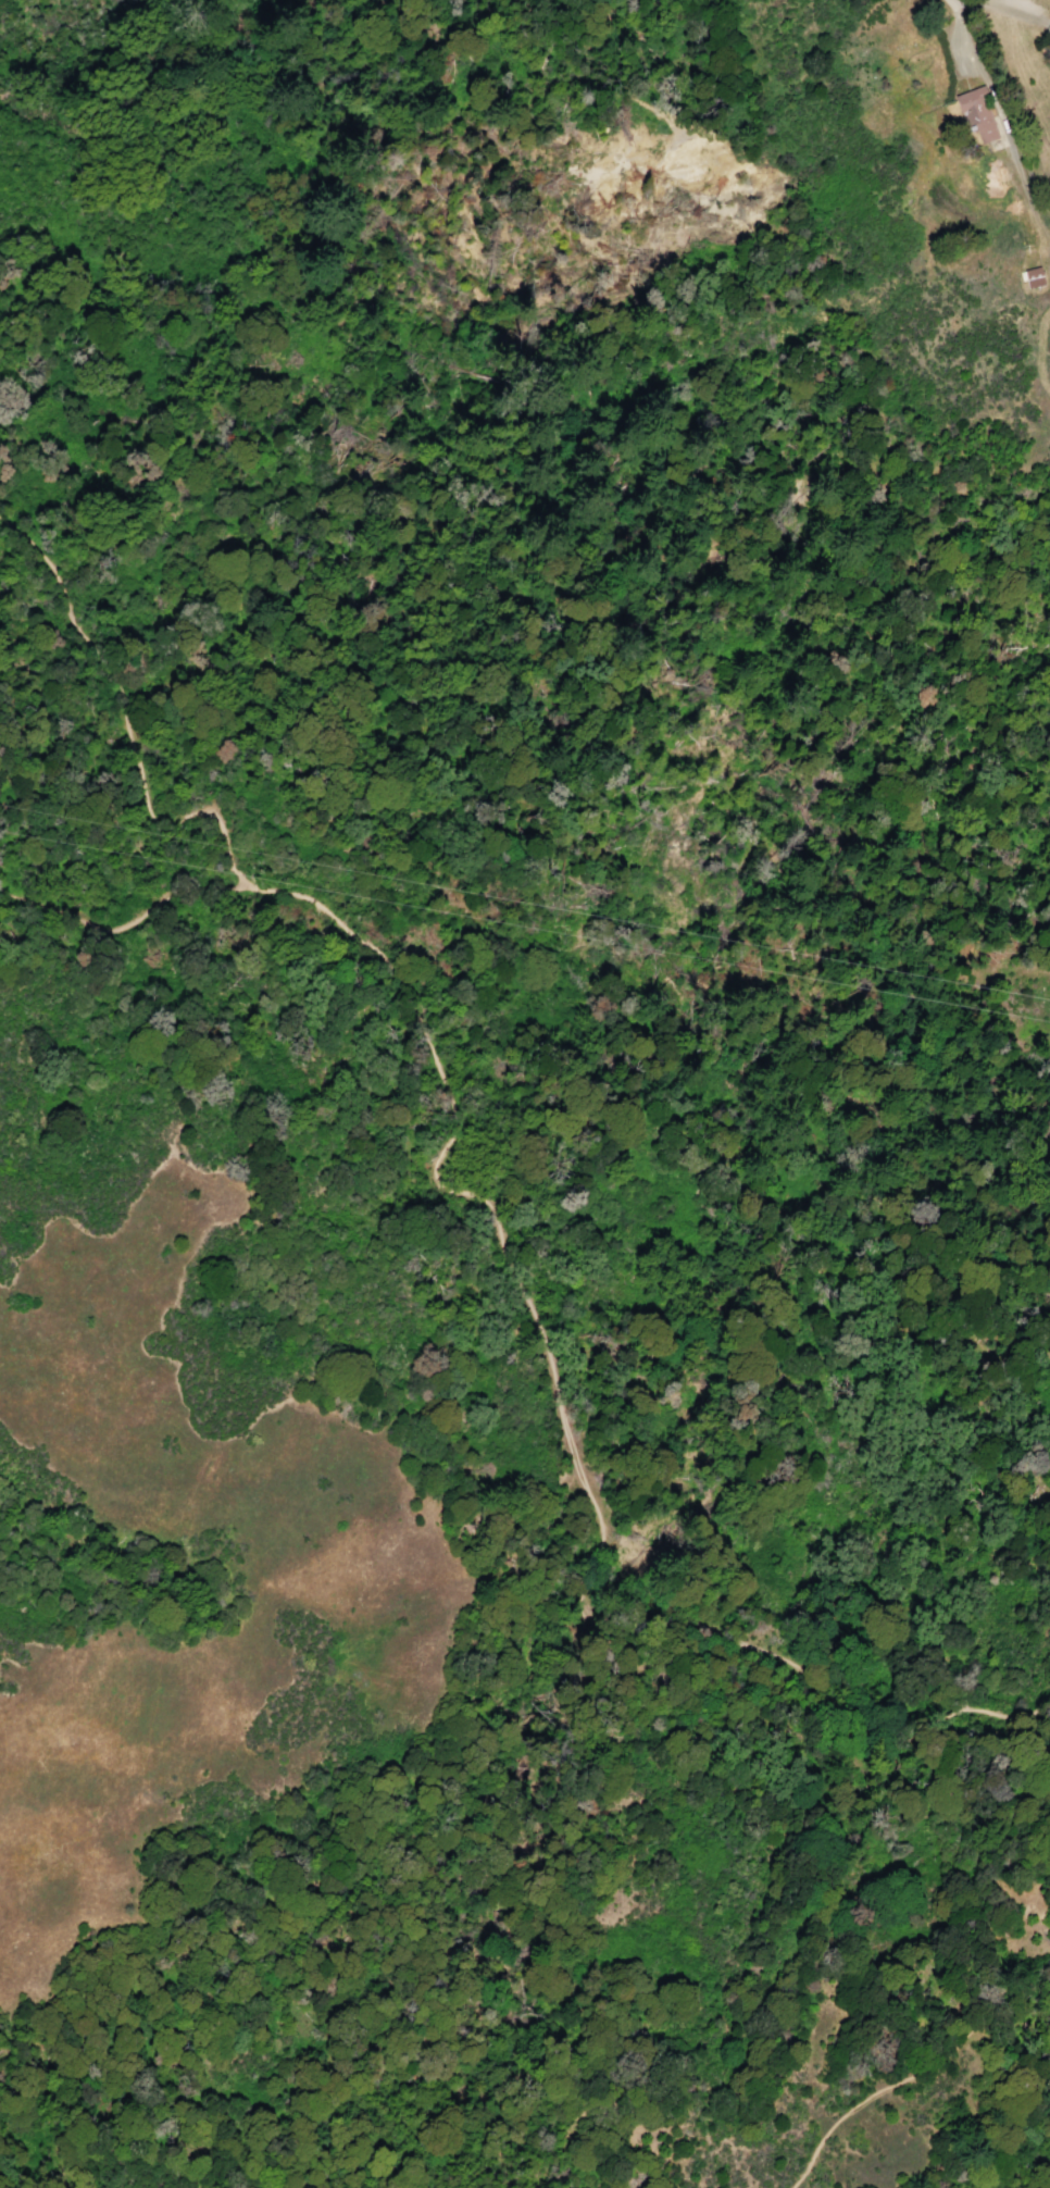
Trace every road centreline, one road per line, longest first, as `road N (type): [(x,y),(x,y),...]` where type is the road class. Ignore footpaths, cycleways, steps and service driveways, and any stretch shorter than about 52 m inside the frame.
road 1 (track): [(248,888),(311,908),(397,984),(448,1116),(433,1173),(483,1208),(502,1240),(592,1515),(635,1592),(798,1678),(857,1726),(896,1730),(957,1717),(1016,1724),(1049,1716)]
road 2 (track): [(0,521),(36,551),(109,677),(153,819),(175,826),(205,812),(233,875),(248,888)]

